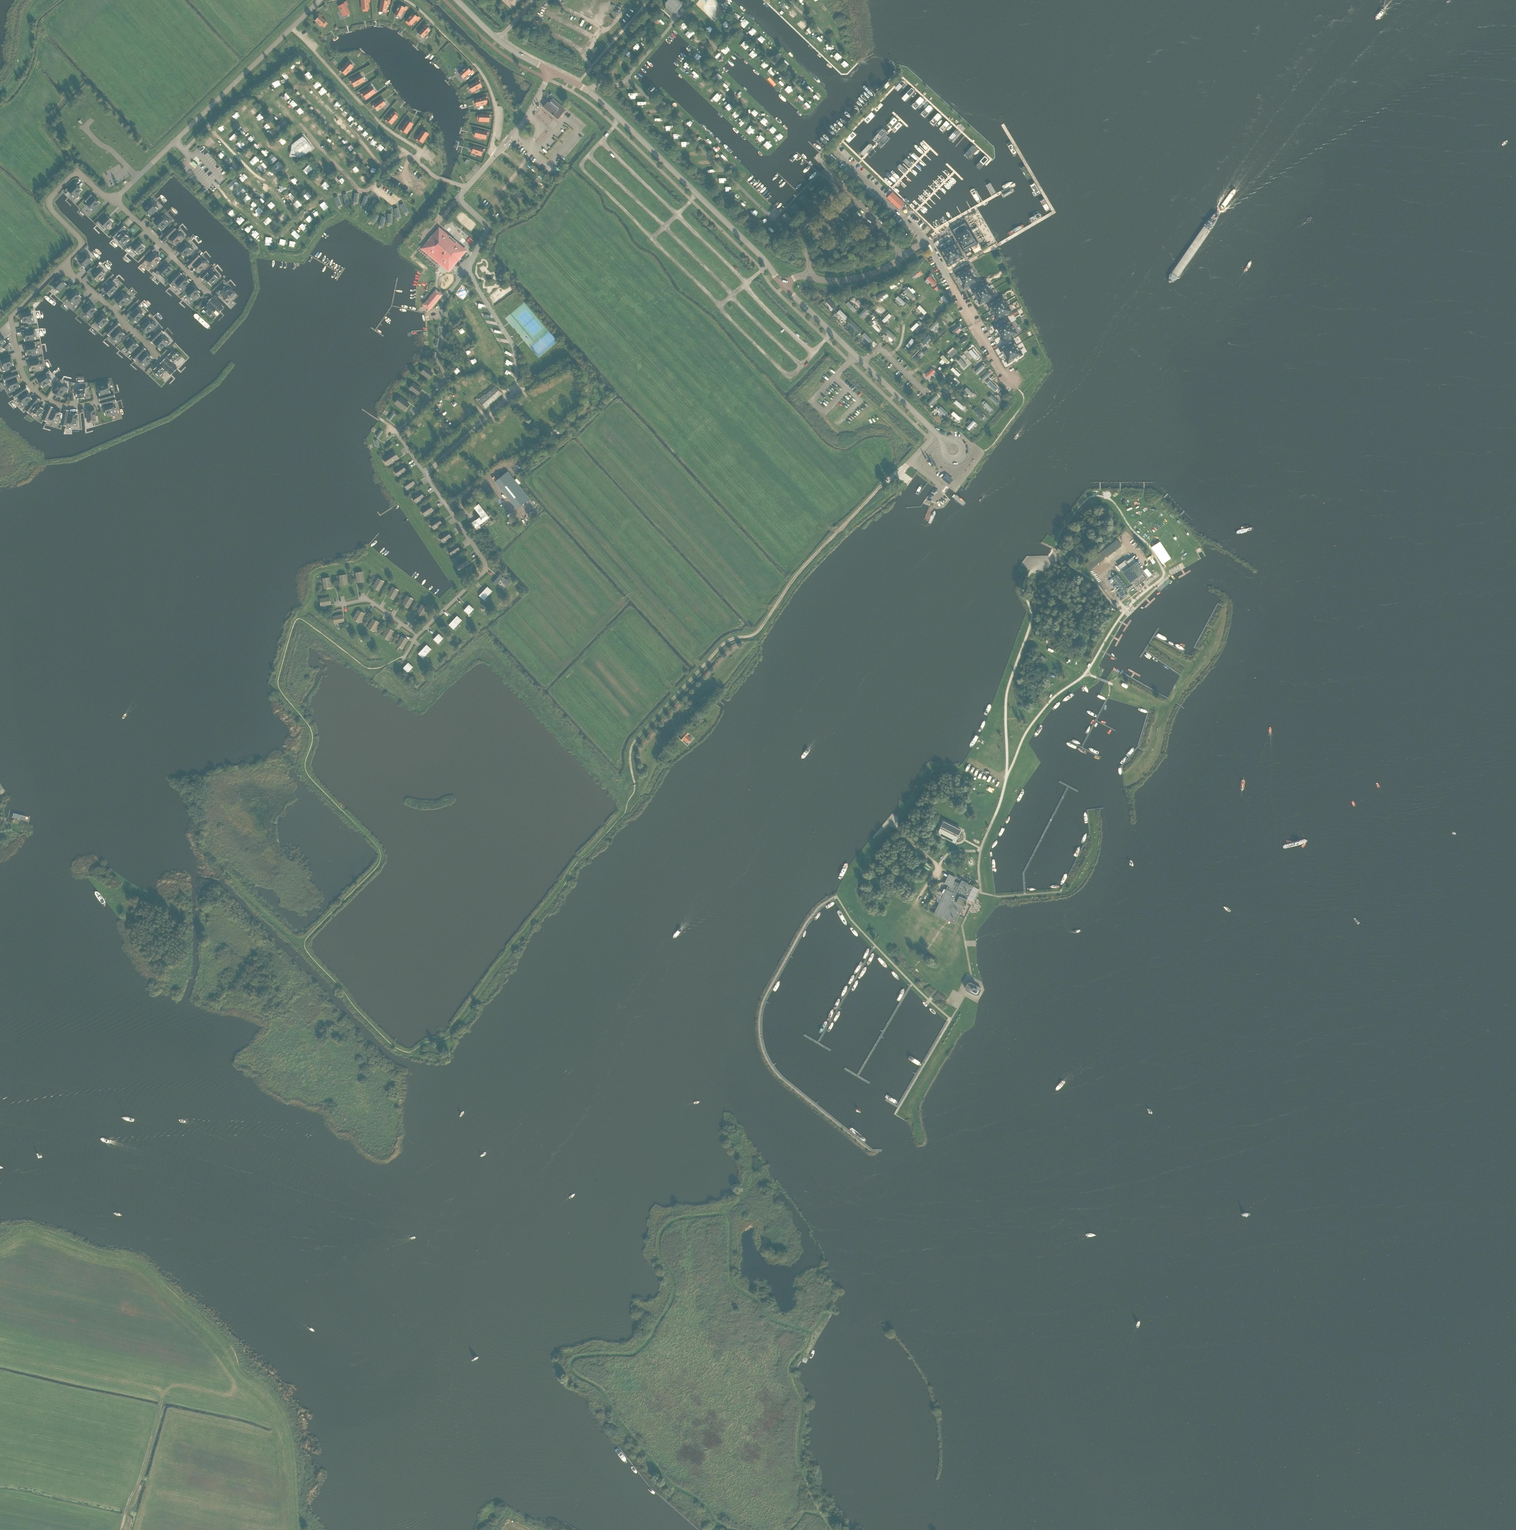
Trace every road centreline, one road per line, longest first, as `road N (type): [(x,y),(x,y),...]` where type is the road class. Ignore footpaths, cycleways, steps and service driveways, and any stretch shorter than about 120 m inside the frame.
road 1 (residential): [(320,0),(114,200),(77,178),(51,198),(82,249),(15,317)]
road 2 (track): [(636,792),(630,757),(638,737),(723,644),(759,631),(798,573),(911,461)]
road 3 (unclassified): [(550,70),(618,118),(783,287)]
road 4 (unclassified): [(911,461),(936,434),(783,287)]
road 5 (unclassified): [(457,199),(526,119),(550,70)]
road 6 (unclassified): [(783,287),(797,277),(856,278),(885,269),(927,243)]
road 7 (track): [(121,1529),(158,1416)]

